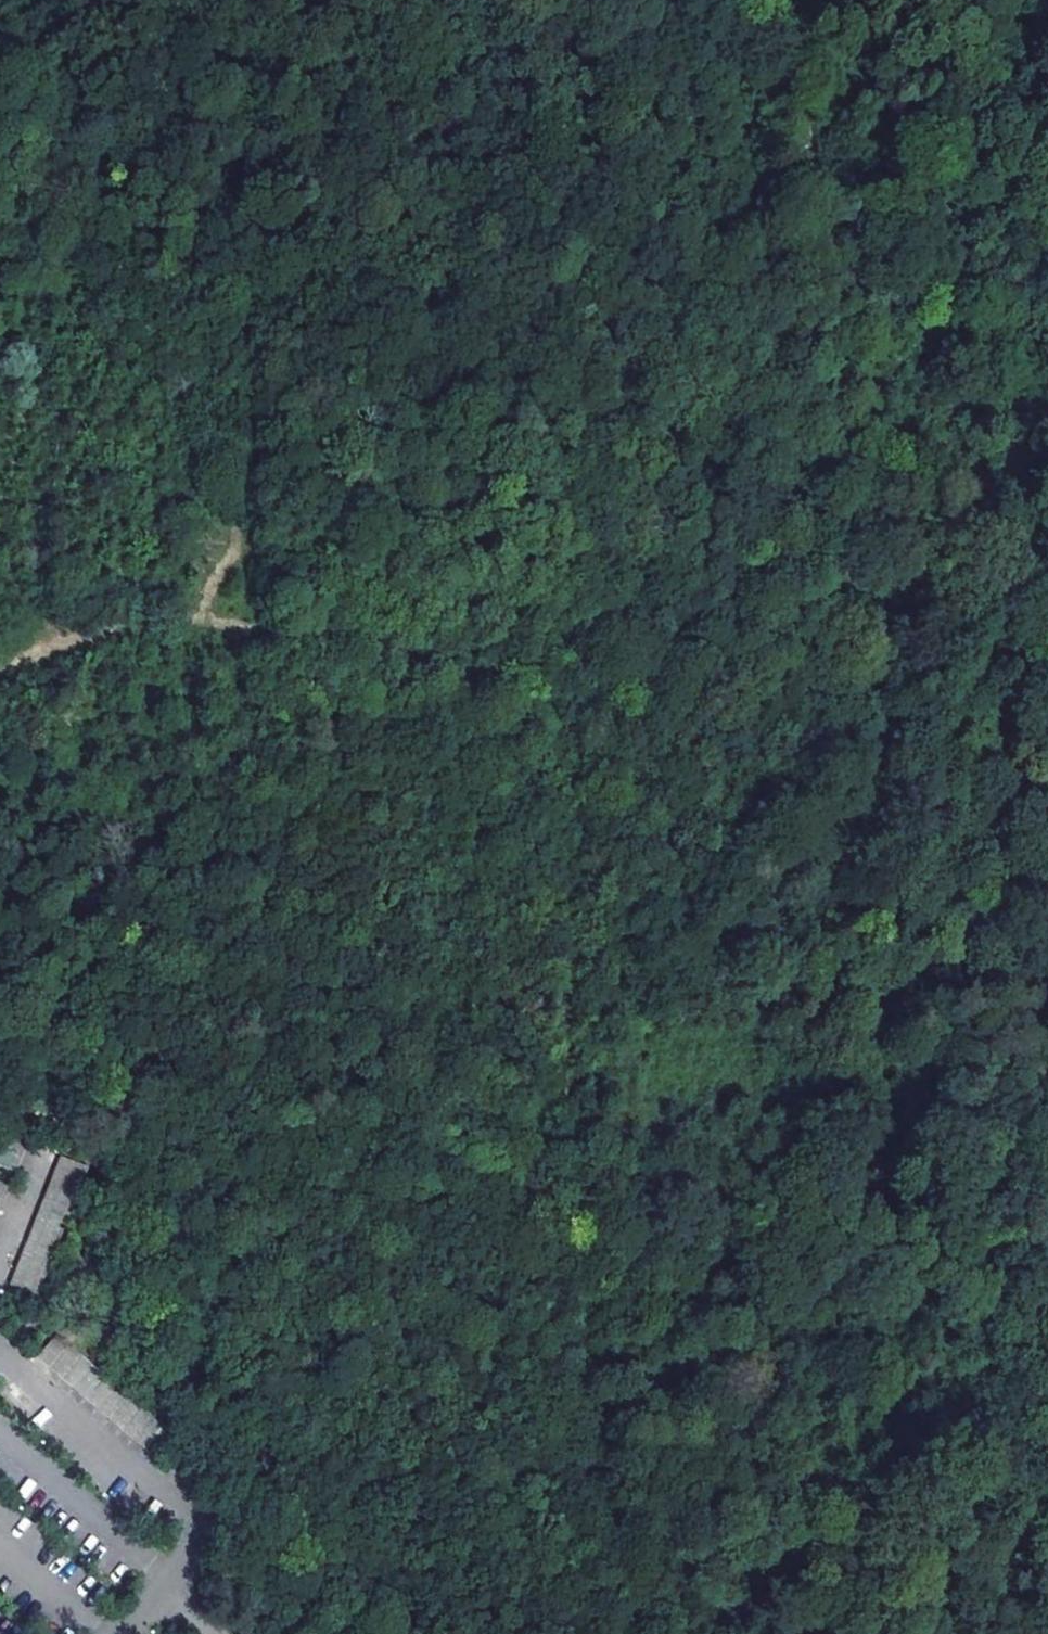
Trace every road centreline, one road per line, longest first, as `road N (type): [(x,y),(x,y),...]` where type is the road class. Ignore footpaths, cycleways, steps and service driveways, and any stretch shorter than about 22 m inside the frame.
road 1 (residential): [(124,1633),(218,1526)]

